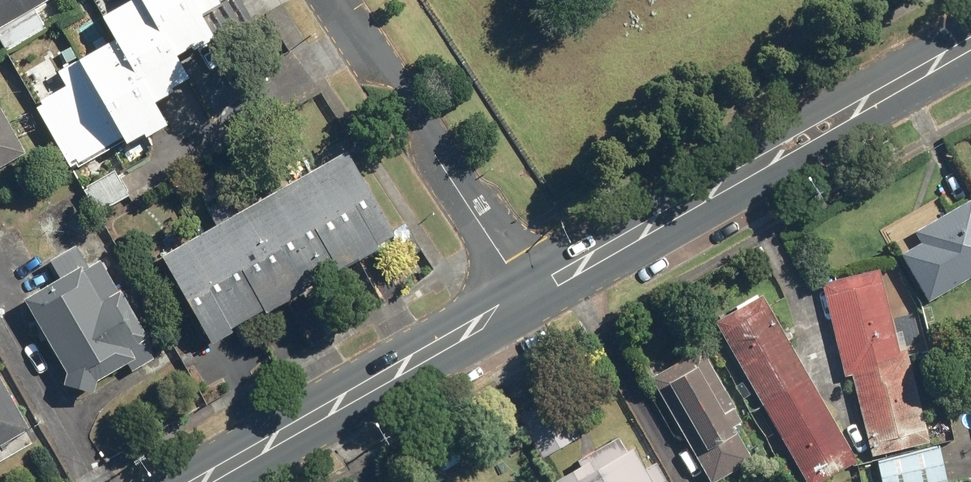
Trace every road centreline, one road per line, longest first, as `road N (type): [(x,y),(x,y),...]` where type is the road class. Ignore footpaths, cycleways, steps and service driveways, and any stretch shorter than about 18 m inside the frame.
road 1 (secondary): [(530,299),(970,46)]
road 2 (secondary): [(209,481),(530,299)]
road 3 (residential): [(530,299),(333,0)]

